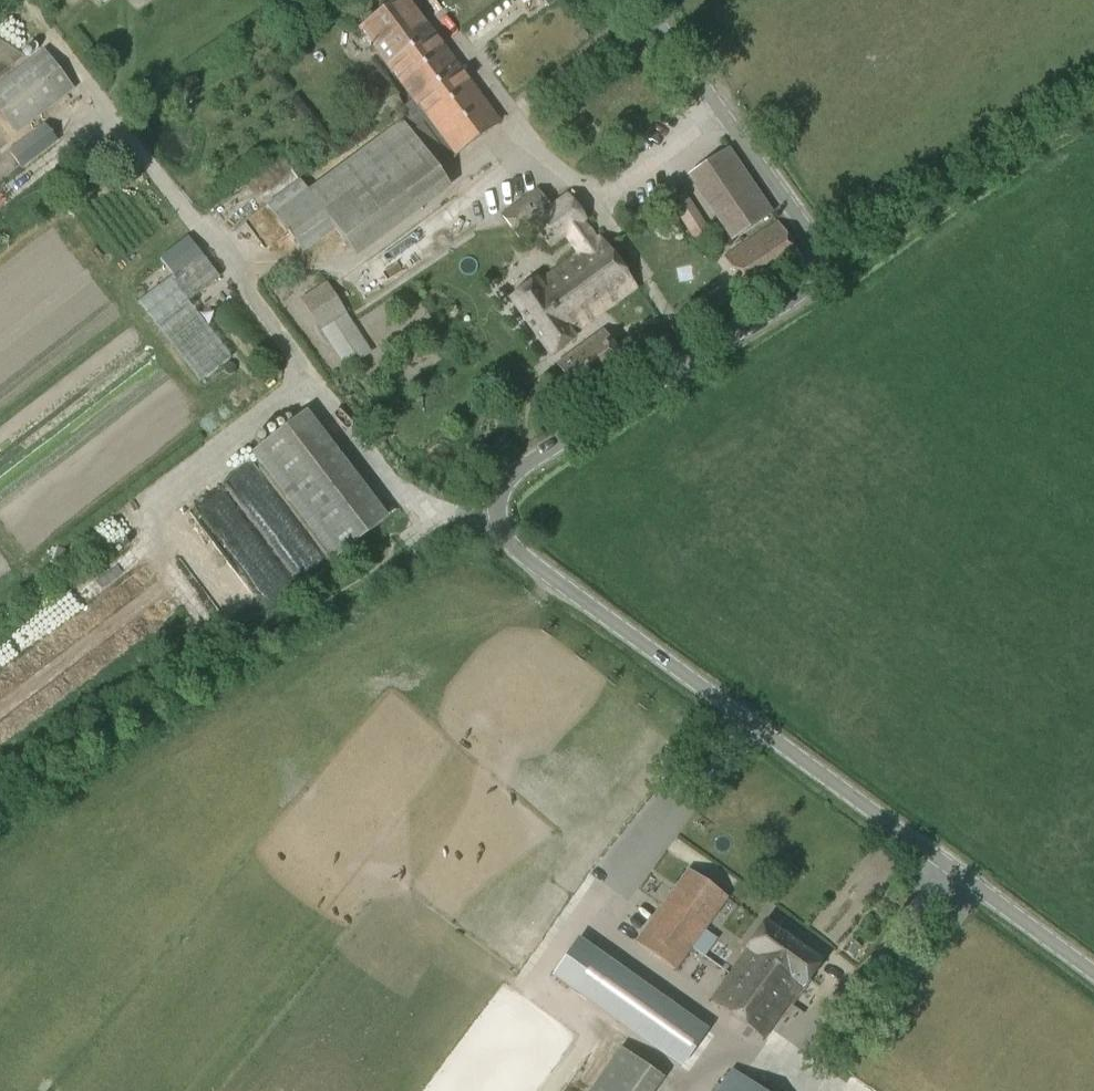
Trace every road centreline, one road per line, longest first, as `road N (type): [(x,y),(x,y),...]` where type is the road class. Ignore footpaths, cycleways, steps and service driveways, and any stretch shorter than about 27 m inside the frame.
road 1 (tertiary): [(500,515),(522,555),(1093,972)]
road 2 (tertiary): [(500,515),(503,488),(520,469),(795,298),(814,275),(804,229),(641,0)]
road 3 (track): [(443,515),(0,797)]
road 4 (track): [(0,710),(162,589),(152,509),(303,384)]

